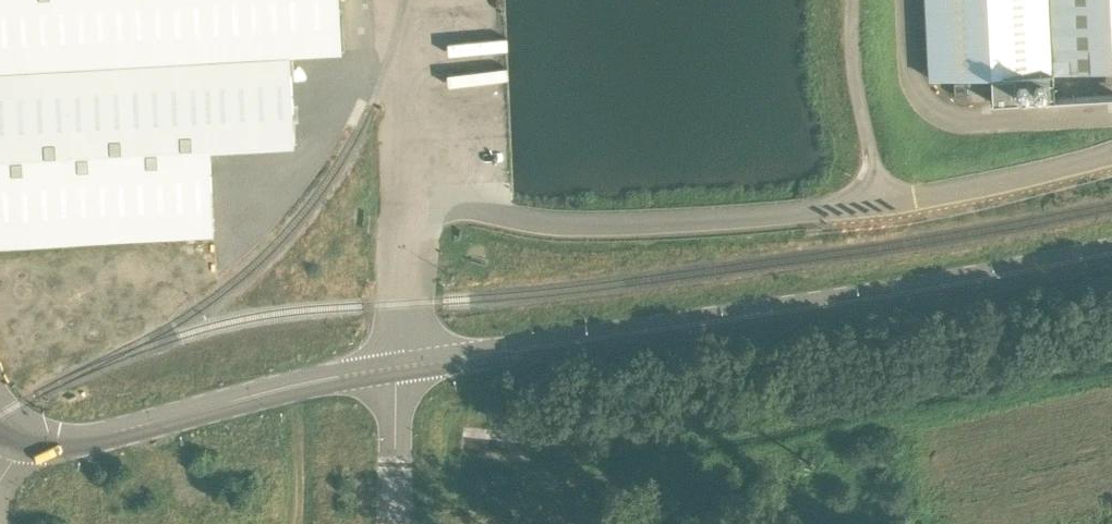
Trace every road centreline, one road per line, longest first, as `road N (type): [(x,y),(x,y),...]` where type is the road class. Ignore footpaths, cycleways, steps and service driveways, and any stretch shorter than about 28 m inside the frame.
road 1 (unclassified): [(399,368),(975,283),(1111,252)]
road 2 (unclassified): [(26,439),(83,442),(399,368)]
road 3 (residential): [(399,523),(399,368)]

